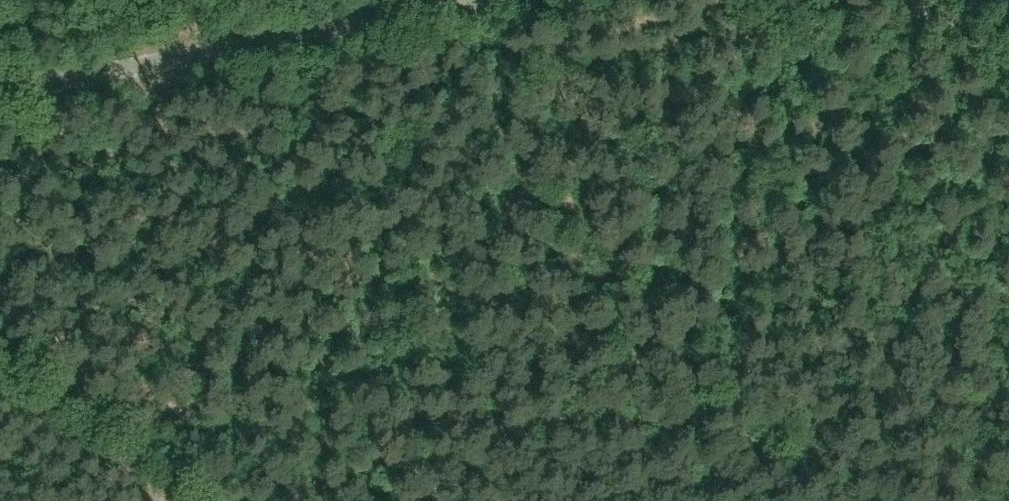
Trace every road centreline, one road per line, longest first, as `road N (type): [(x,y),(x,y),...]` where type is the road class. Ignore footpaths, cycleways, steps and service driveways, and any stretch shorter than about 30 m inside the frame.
road 1 (unclassified): [(0,93),(472,0)]
road 2 (unclassified): [(1008,73),(908,0)]

